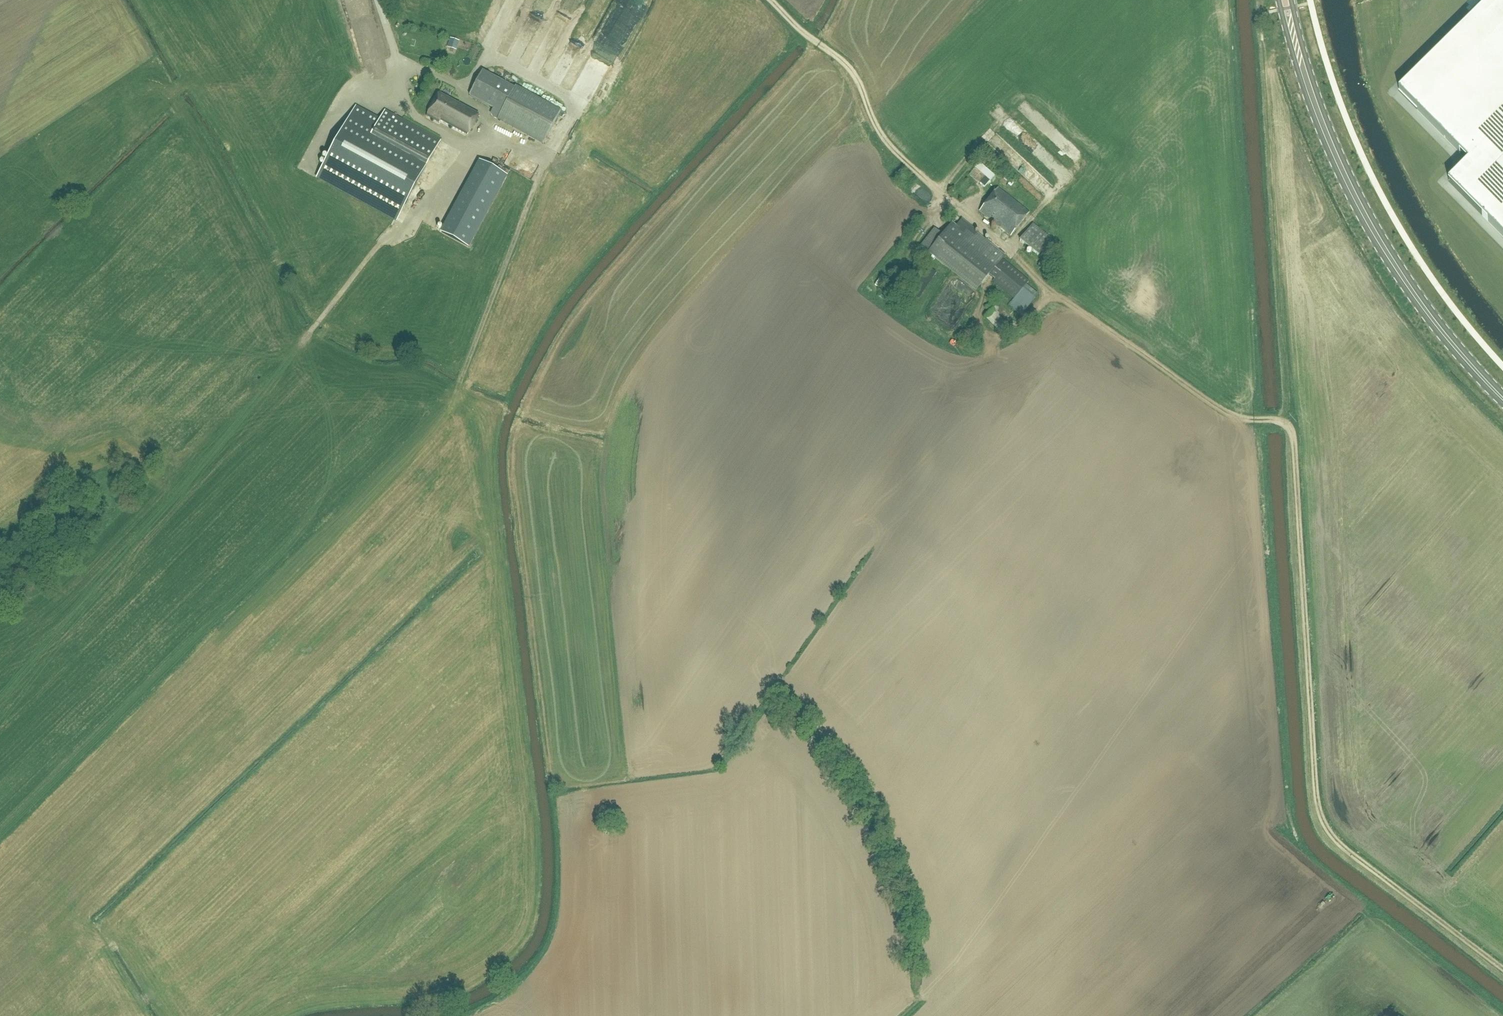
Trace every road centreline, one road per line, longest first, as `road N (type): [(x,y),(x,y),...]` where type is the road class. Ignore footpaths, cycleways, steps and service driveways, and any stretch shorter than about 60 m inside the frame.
road 1 (track): [(1287,425),(1323,828),(1502,970)]
road 2 (track): [(818,44),(854,72),(888,144),(1040,285),(1223,413),(1287,425)]
road 3 (tertiary): [(1502,400),(1433,322),(1363,212),(1320,117),(1285,0)]

